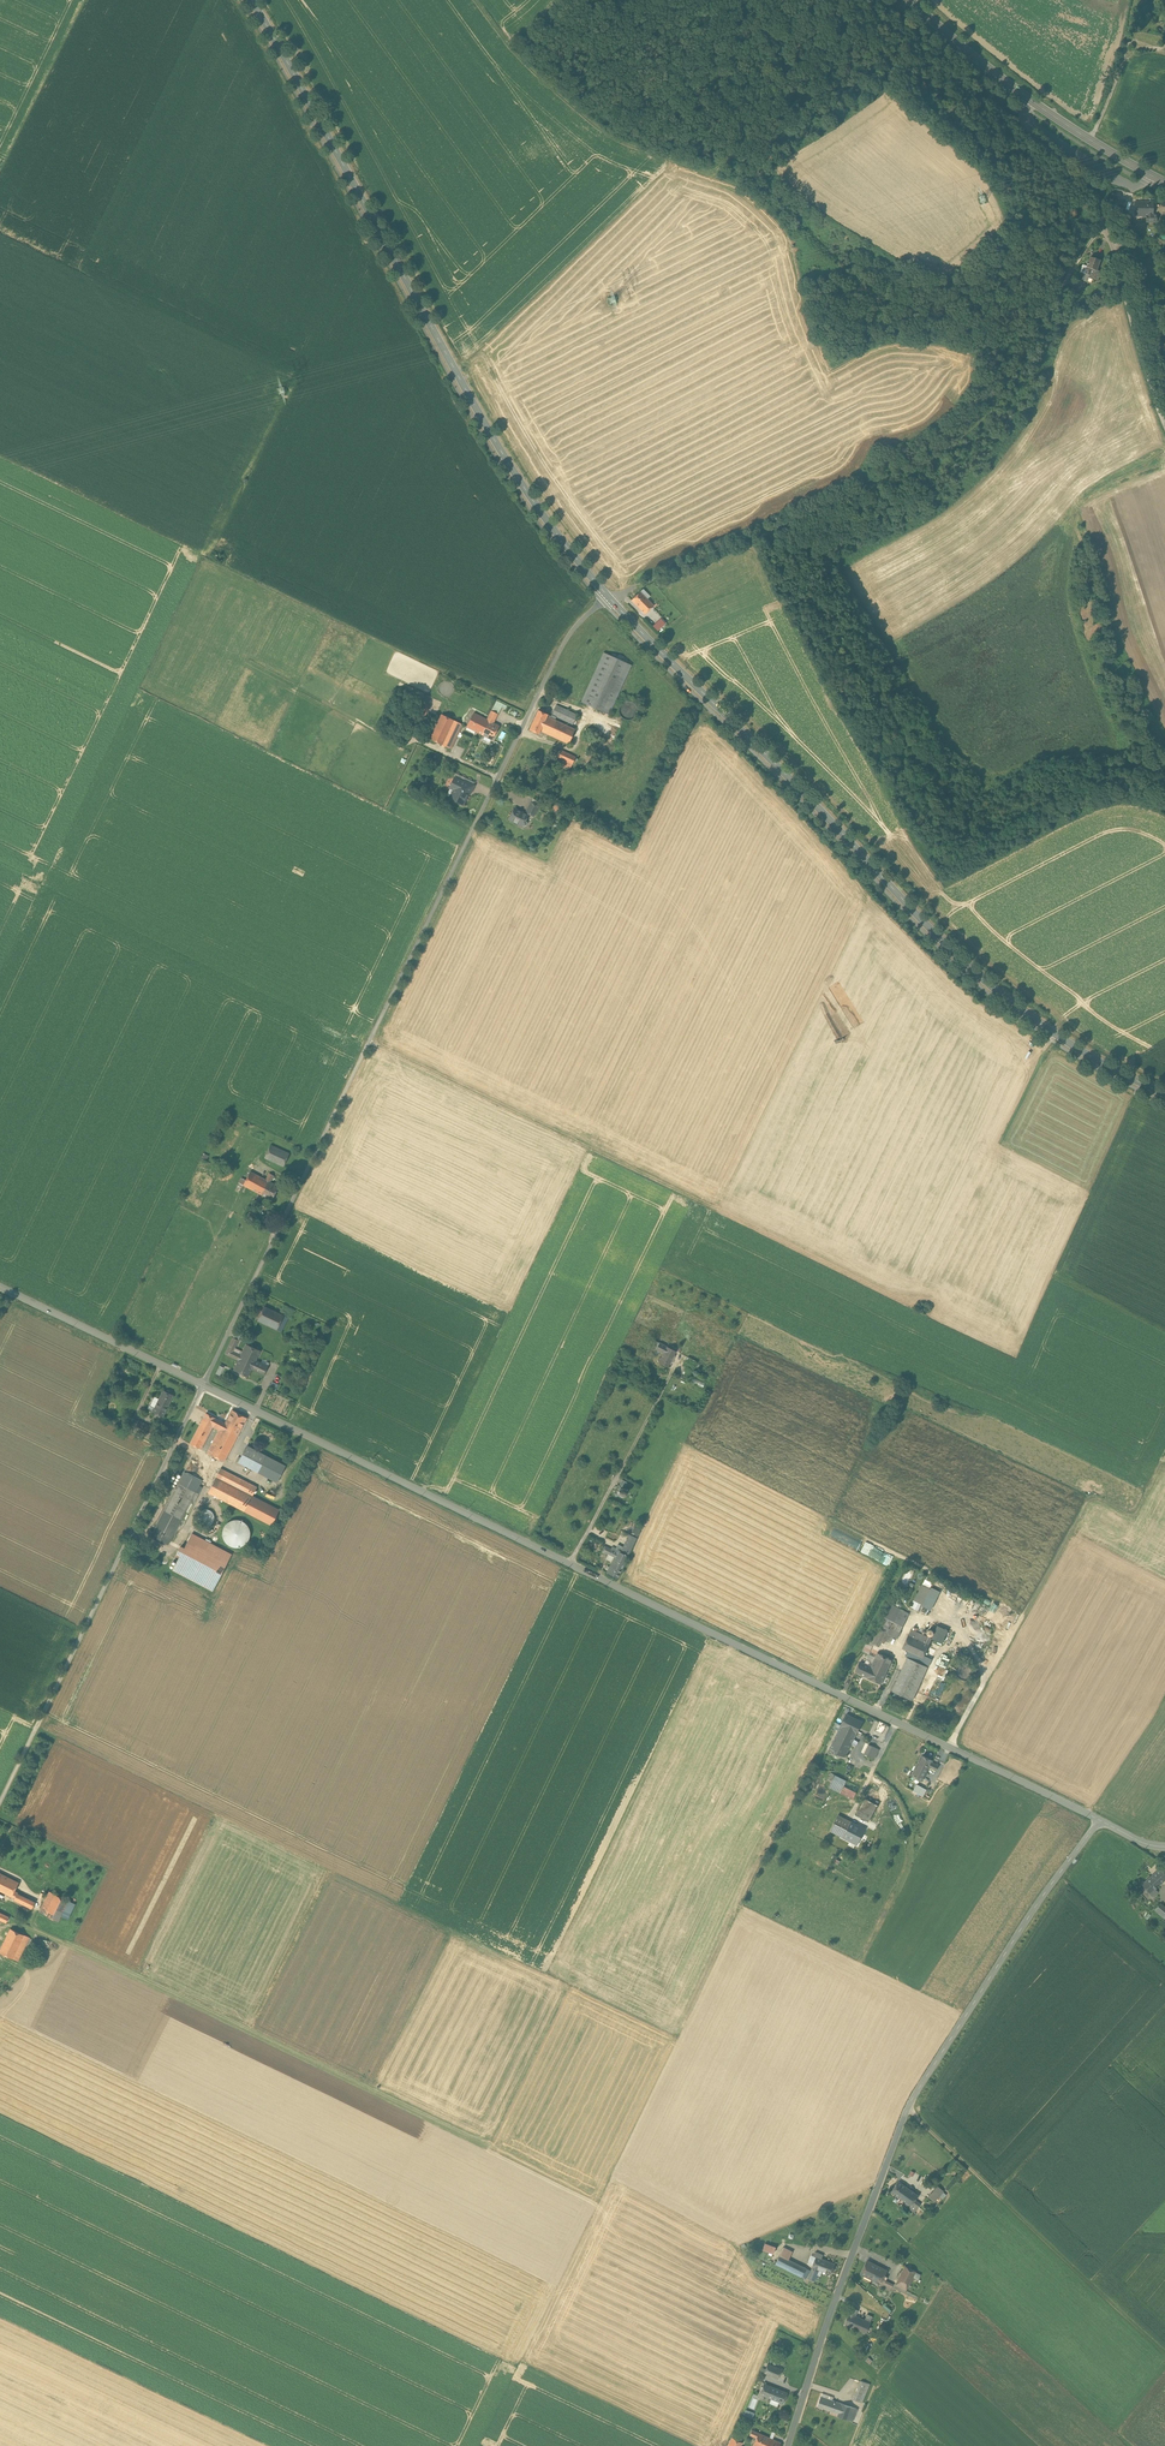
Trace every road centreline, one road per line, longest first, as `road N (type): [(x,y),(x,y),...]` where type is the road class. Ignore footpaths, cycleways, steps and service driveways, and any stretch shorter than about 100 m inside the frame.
road 1 (secondary): [(1164,1093),(1069,1044),(961,960),(609,598),(484,422),(251,0)]
road 2 (track): [(369,1042),(913,1302),(933,1285),(1054,1033)]
road 3 (unclassified): [(602,602),(563,642),(204,1385)]
road 4 (tertiary): [(1100,1820),(909,2103),(787,2445)]
road 5 (tertiary): [(1100,1820),(571,1564)]
road 6 (unclassified): [(204,1385),(0,1803)]
road 7 (tertiary): [(571,1564),(204,1385)]
road 8 (track): [(475,0),(523,62),(615,140),(710,174),(732,155),(774,168)]
road 9 (primary): [(911,0),(1023,94),(1164,180)]
road 10 (tertiary): [(204,1385),(0,1286)]
road 11 (track): [(1164,453),(1076,504),(1090,624)]
road 12 (track): [(1164,422),(1104,221)]
road 13 (unclassified): [(571,1564),(659,1395)]
road 14 (track): [(1104,221),(1102,202),(1020,121),(1023,112)]
road 15 (track): [(1089,139),(1118,65),(1134,48),(1164,52)]

